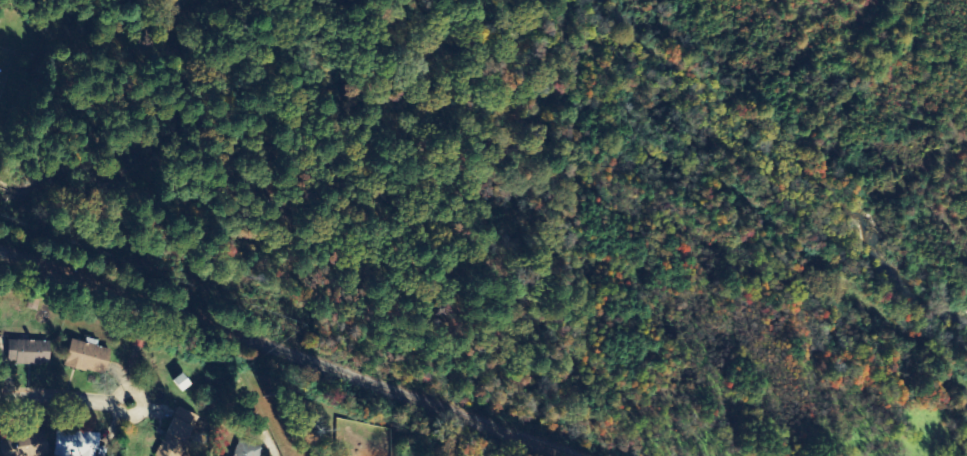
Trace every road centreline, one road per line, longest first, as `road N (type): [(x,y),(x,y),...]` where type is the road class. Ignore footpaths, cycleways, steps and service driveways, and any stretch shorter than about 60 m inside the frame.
road 1 (residential): [(0,400),(128,405)]

